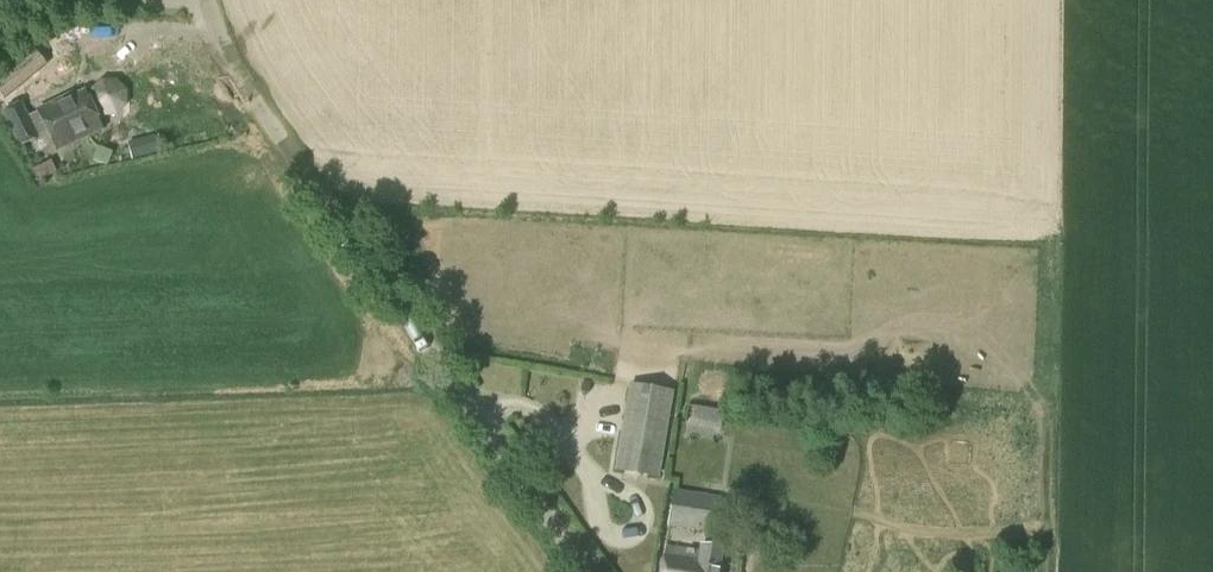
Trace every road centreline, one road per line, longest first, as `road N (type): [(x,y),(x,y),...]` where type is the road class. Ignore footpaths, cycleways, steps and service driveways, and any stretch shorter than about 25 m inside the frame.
road 1 (unclassified): [(590,571),(258,113),(200,0)]

